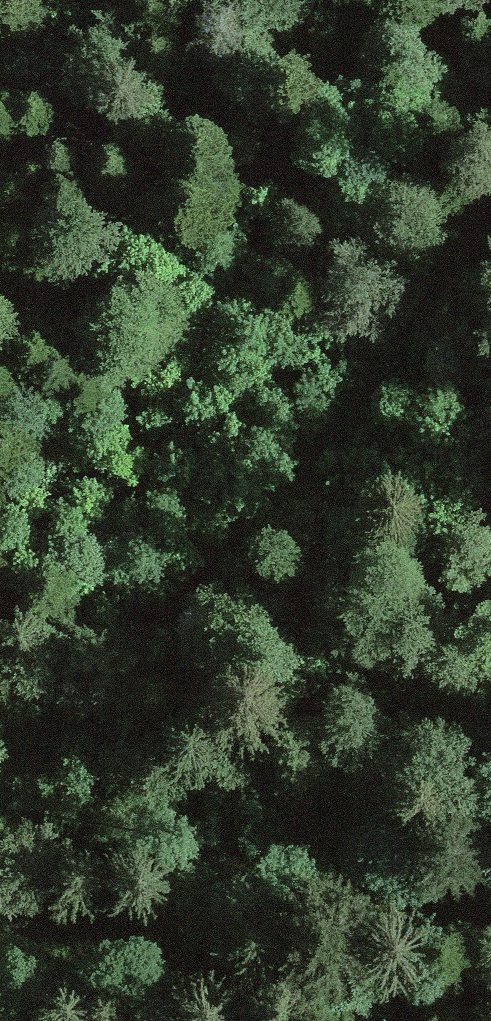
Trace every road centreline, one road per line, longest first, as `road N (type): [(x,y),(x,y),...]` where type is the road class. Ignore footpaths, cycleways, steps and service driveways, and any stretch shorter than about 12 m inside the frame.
road 1 (track): [(0,845),(97,590),(278,198),(391,0)]
road 2 (track): [(0,809),(25,791),(490,210)]

